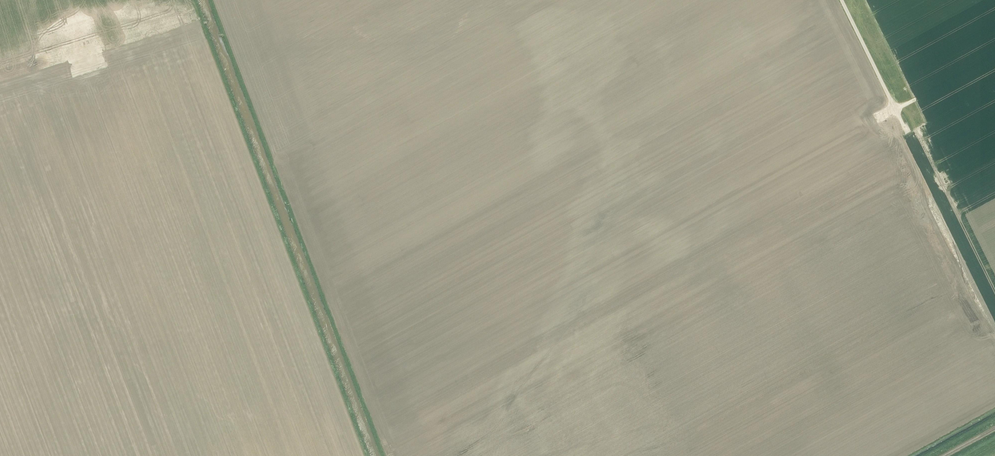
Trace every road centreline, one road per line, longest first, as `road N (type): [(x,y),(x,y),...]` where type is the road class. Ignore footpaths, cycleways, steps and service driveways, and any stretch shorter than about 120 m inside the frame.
road 1 (unclassified): [(908,132),(842,0)]

